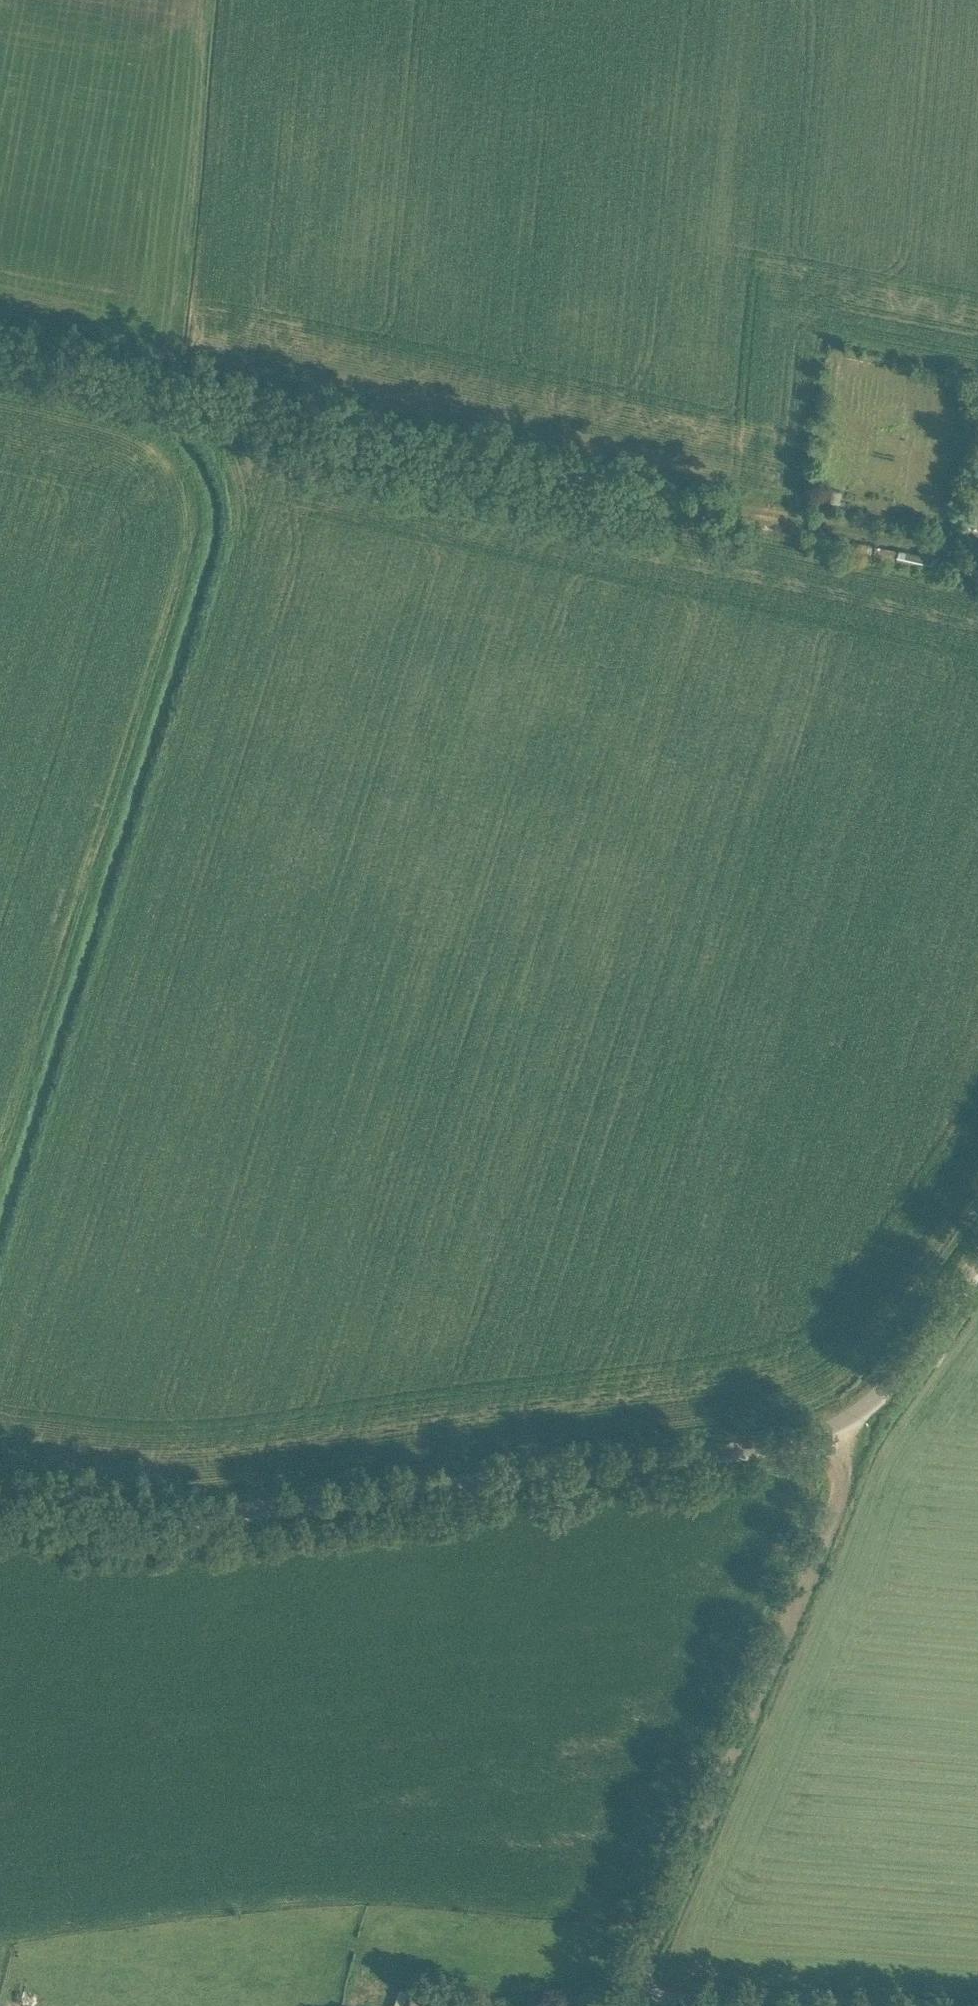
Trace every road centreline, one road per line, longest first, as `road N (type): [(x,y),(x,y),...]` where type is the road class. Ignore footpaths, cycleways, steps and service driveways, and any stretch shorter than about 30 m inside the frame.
road 1 (unclassified): [(0,1519),(82,1525),(304,1515),(777,1454),(831,1432),(870,1398),(905,1364),(977,1261)]
road 2 (track): [(625,1999),(843,1497),(831,1432)]

